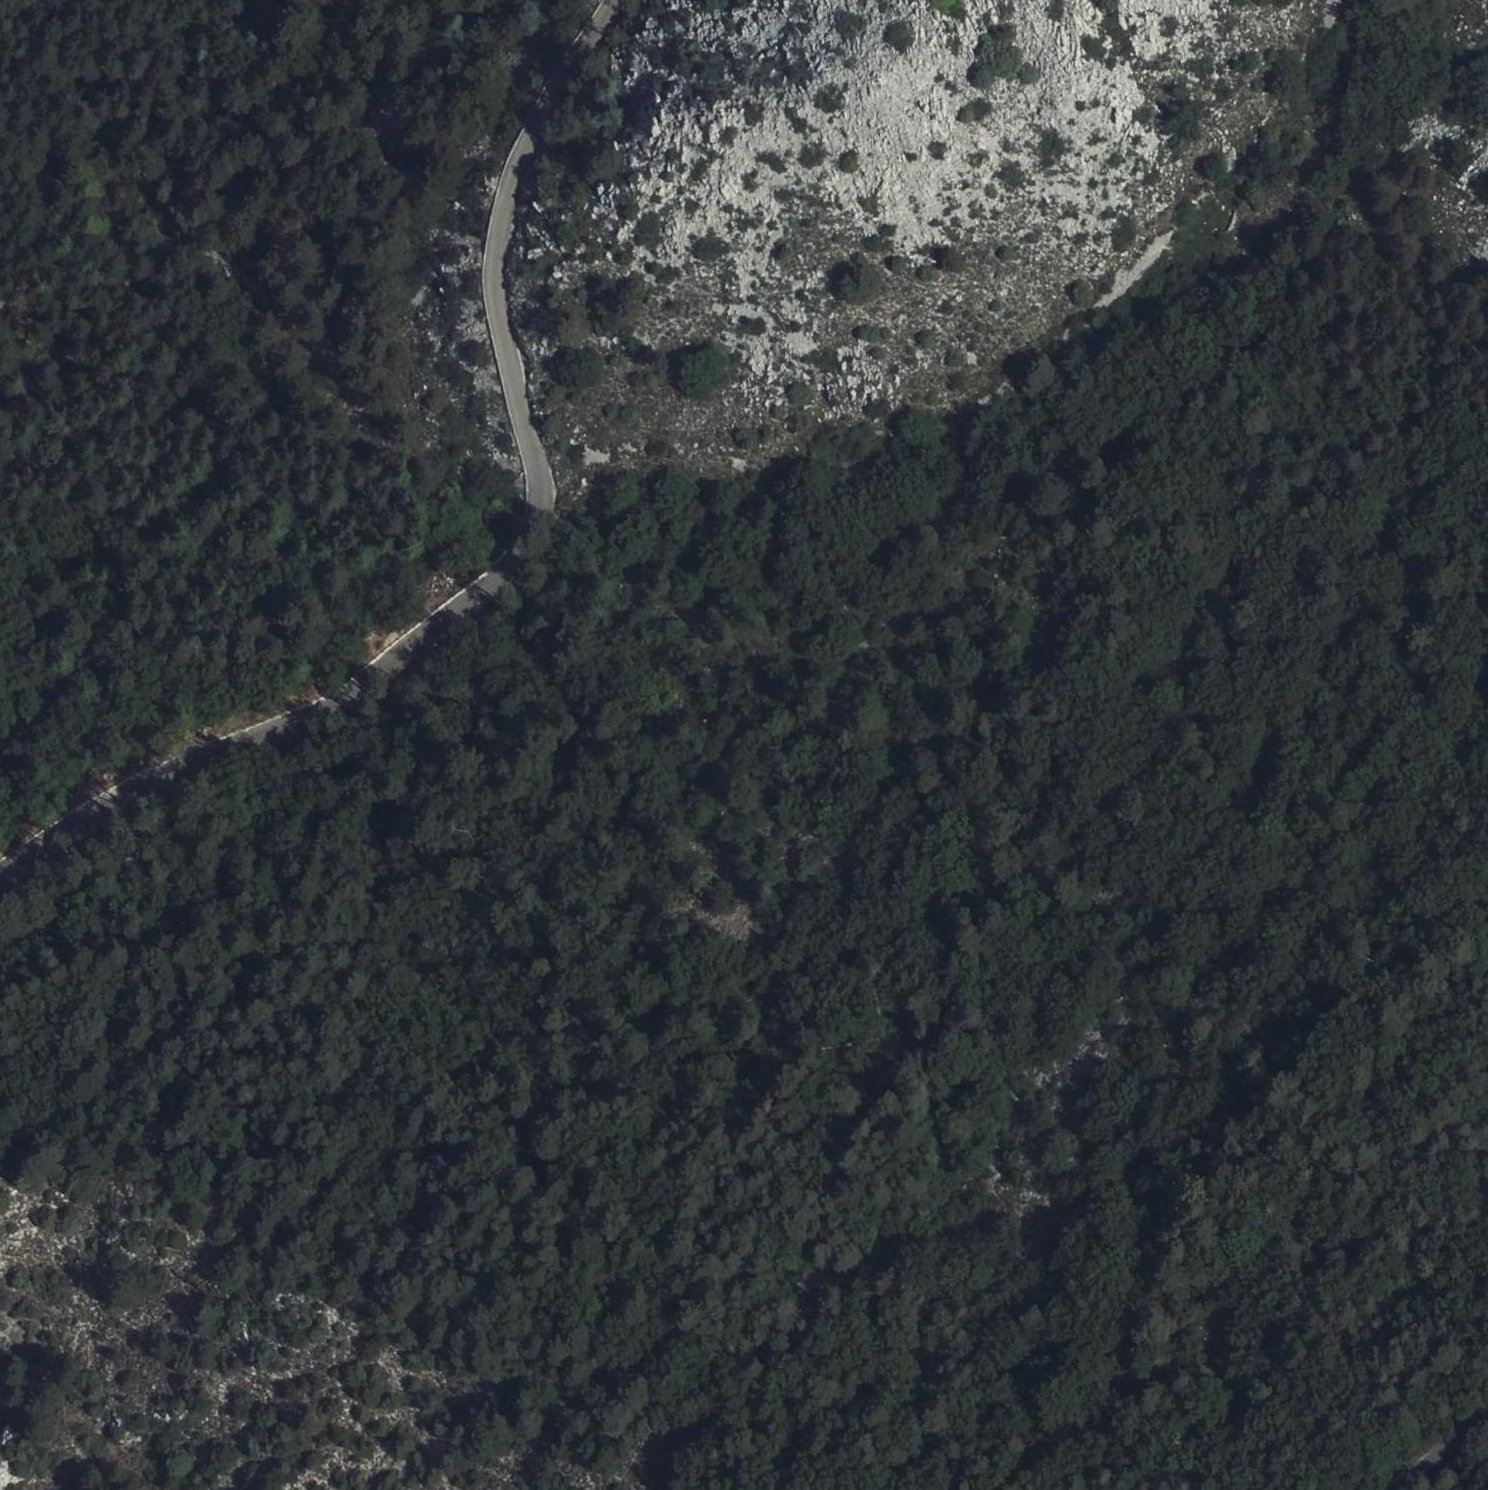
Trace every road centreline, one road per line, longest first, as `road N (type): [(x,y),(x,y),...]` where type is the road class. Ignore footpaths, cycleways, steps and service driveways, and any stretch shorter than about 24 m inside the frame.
road 1 (tertiary): [(0,883),(132,795),(350,698),(504,575),(535,539),(543,498),(500,325),(495,270),(504,208),(526,145),(613,0)]
road 2 (unclassified): [(1487,1407),(1394,1489)]

